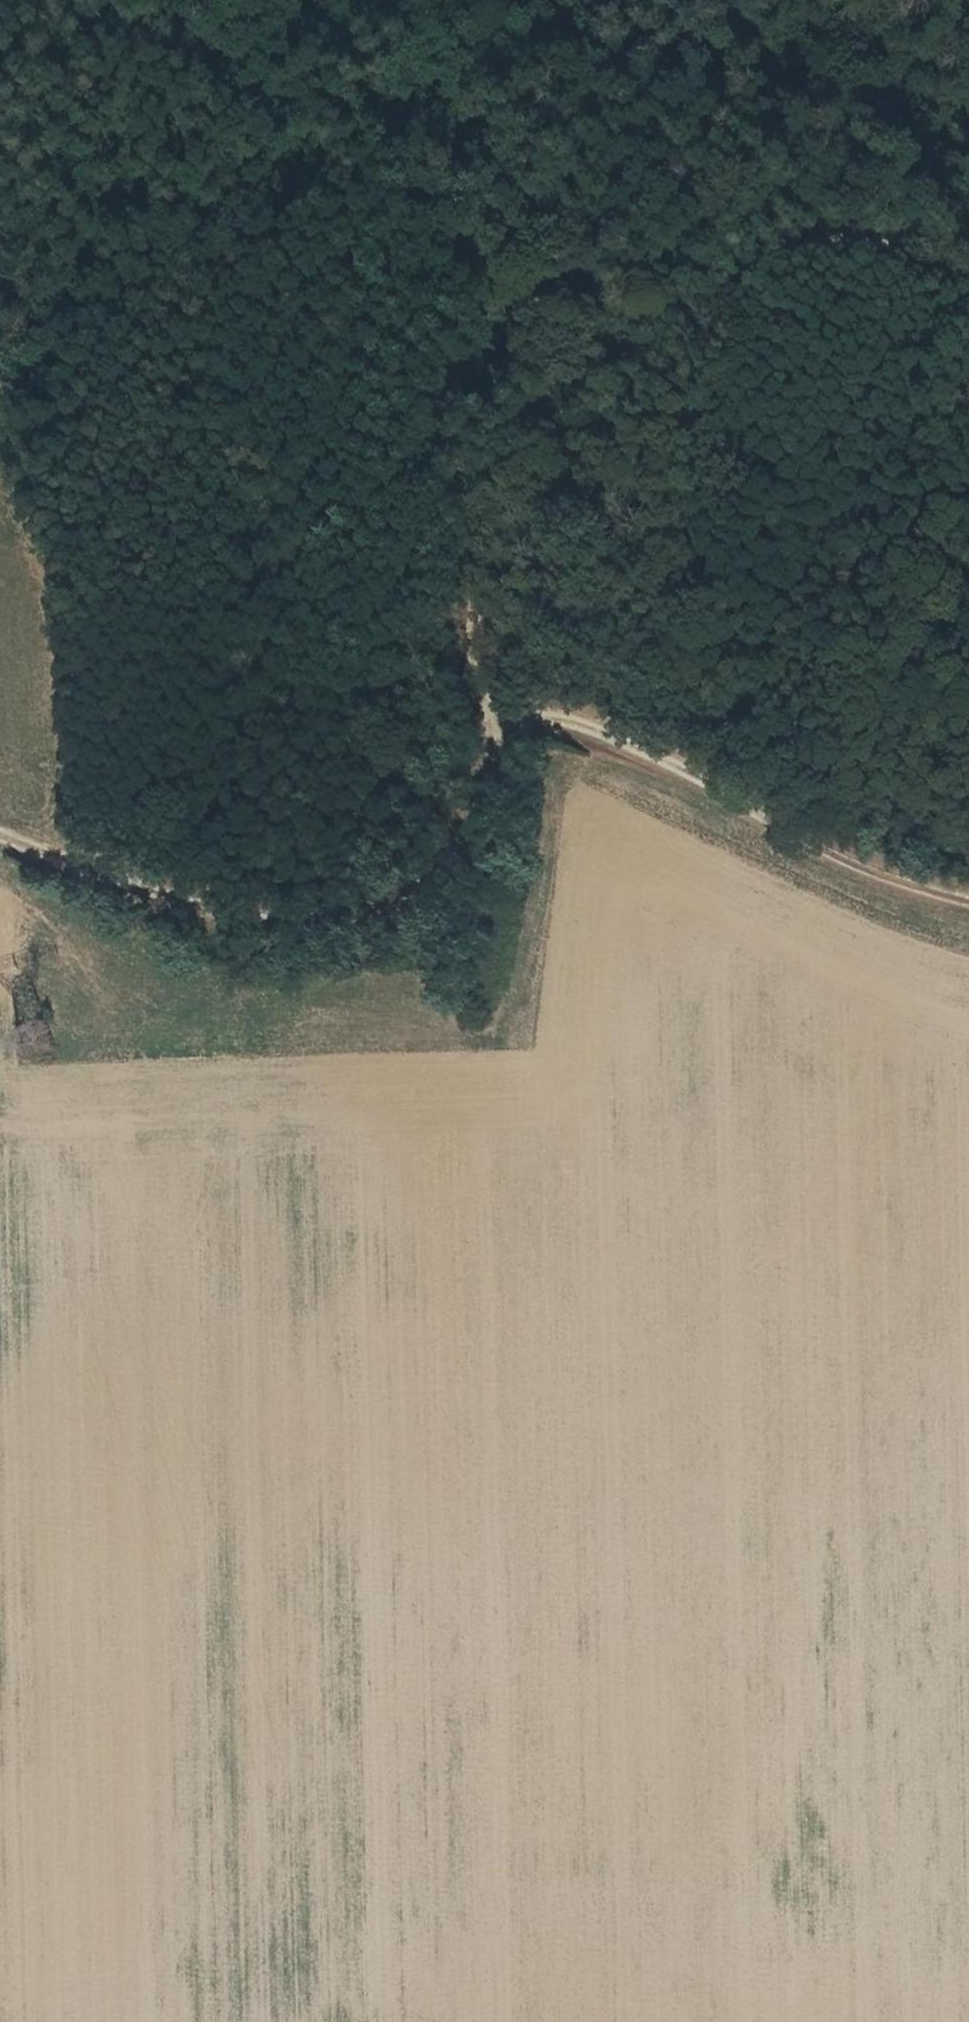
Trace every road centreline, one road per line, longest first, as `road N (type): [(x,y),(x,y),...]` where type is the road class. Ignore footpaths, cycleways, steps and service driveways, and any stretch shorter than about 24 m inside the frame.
road 1 (track): [(0,831),(208,912),(268,921),(386,902),(431,867),(489,754),(492,700),(475,621),(490,514),(532,442),(601,375),(793,244),(874,236),(924,247)]
road 2 (track): [(489,754),(526,731),(593,734),(729,794),(854,869),(968,903)]

